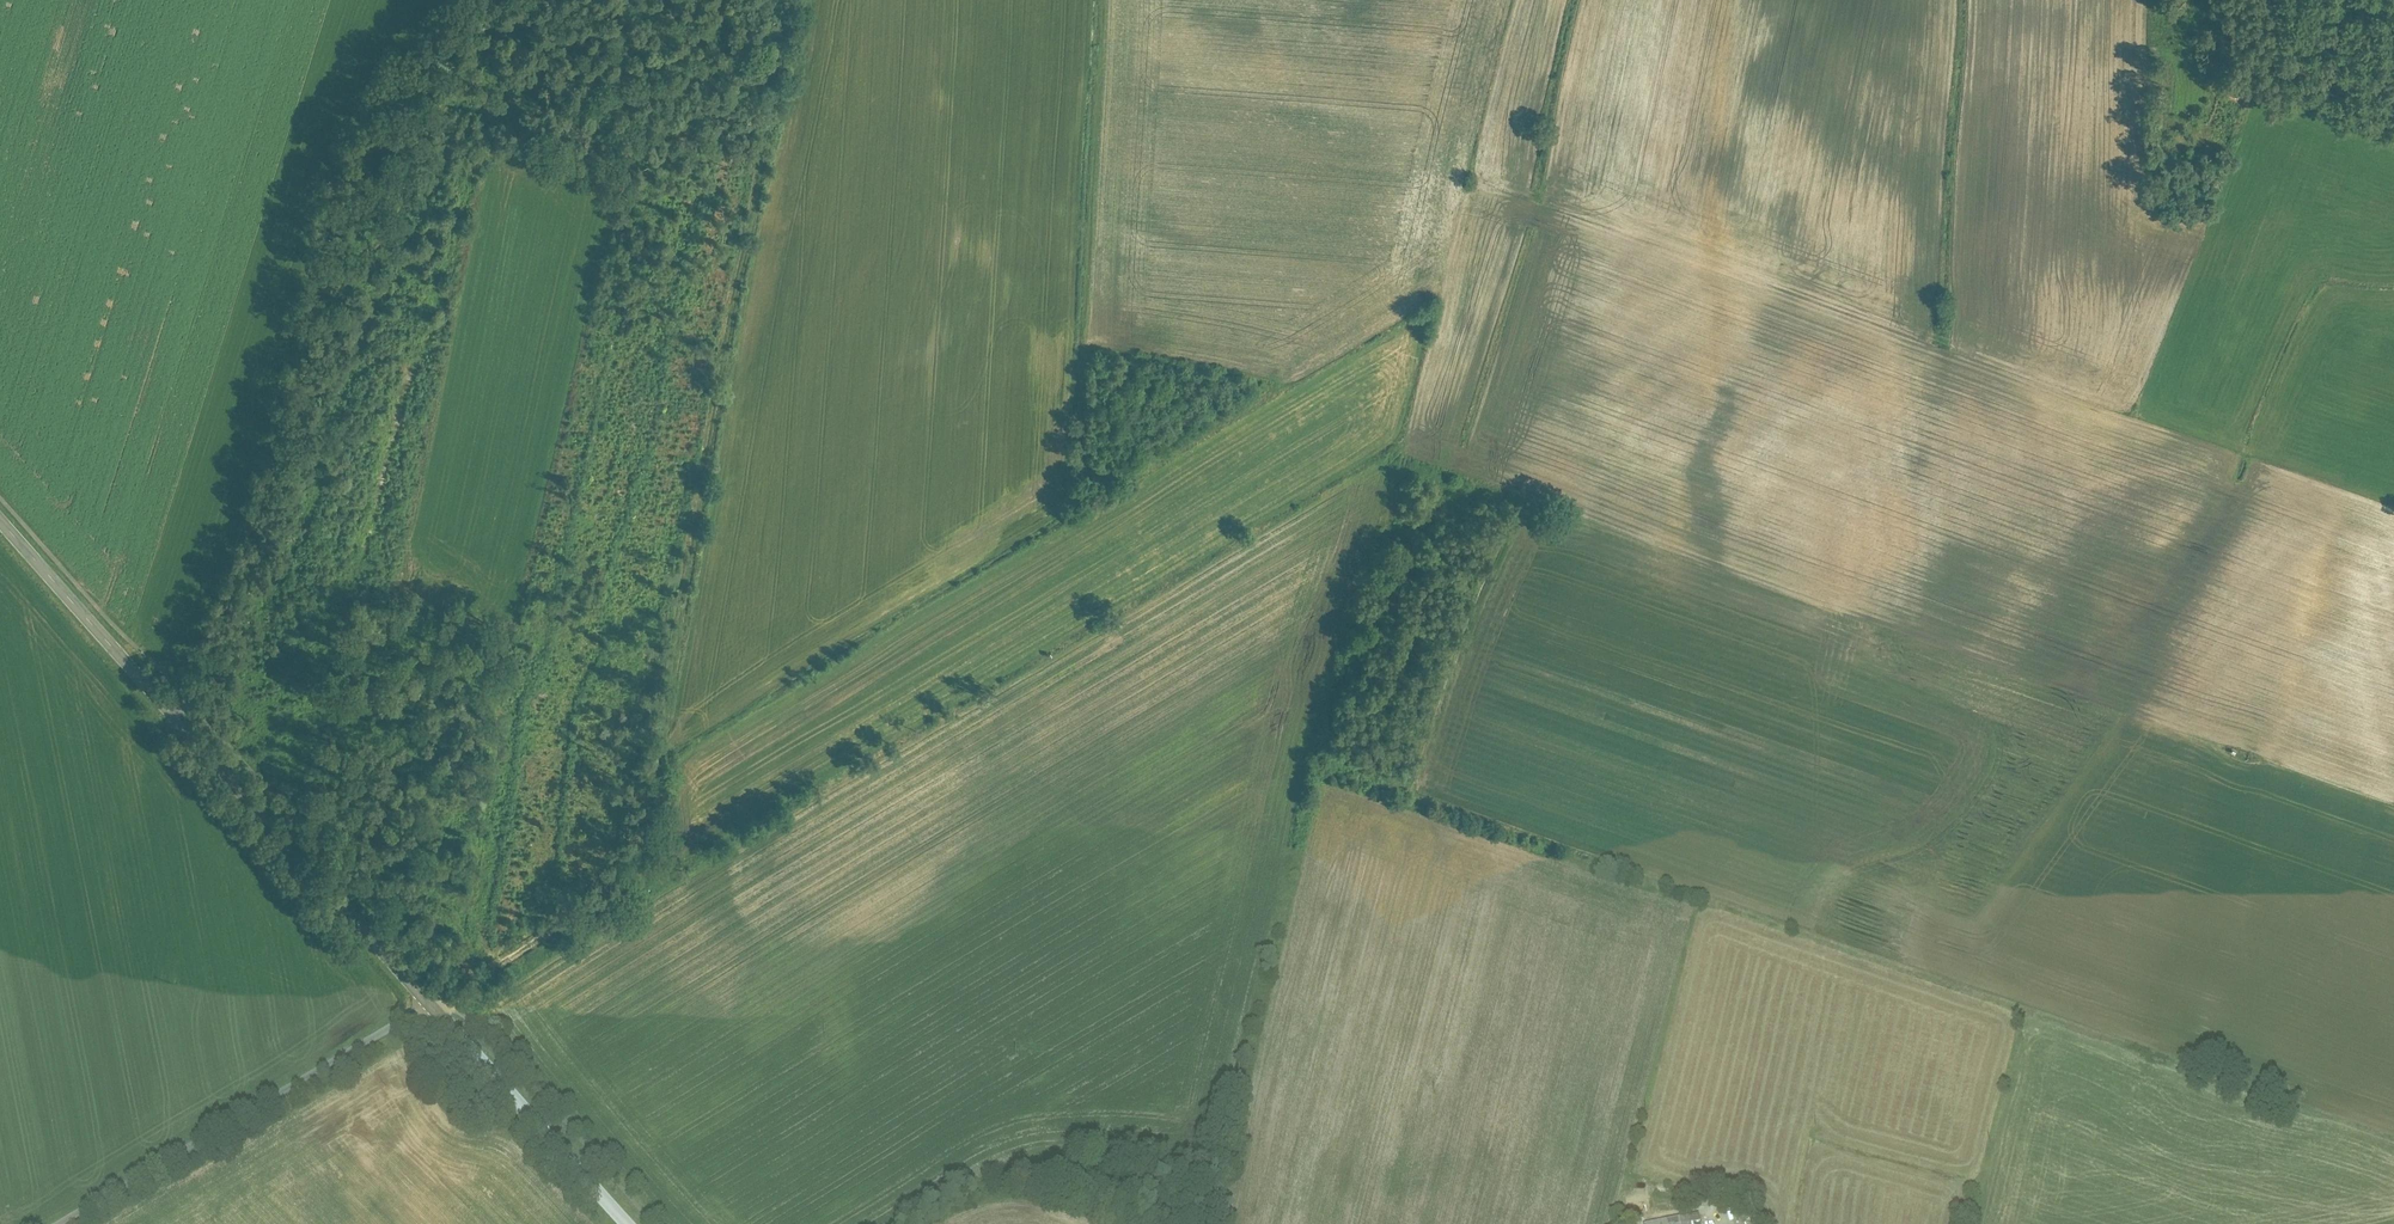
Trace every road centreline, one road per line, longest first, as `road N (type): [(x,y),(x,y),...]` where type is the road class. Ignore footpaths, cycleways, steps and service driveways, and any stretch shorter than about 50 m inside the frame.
road 1 (track): [(790,0),(623,874),(443,999)]
road 2 (tertiary): [(429,1004),(0,522)]
road 3 (residential): [(429,1004),(63,1223)]
road 4 (tertiary): [(627,1223),(429,1004)]

